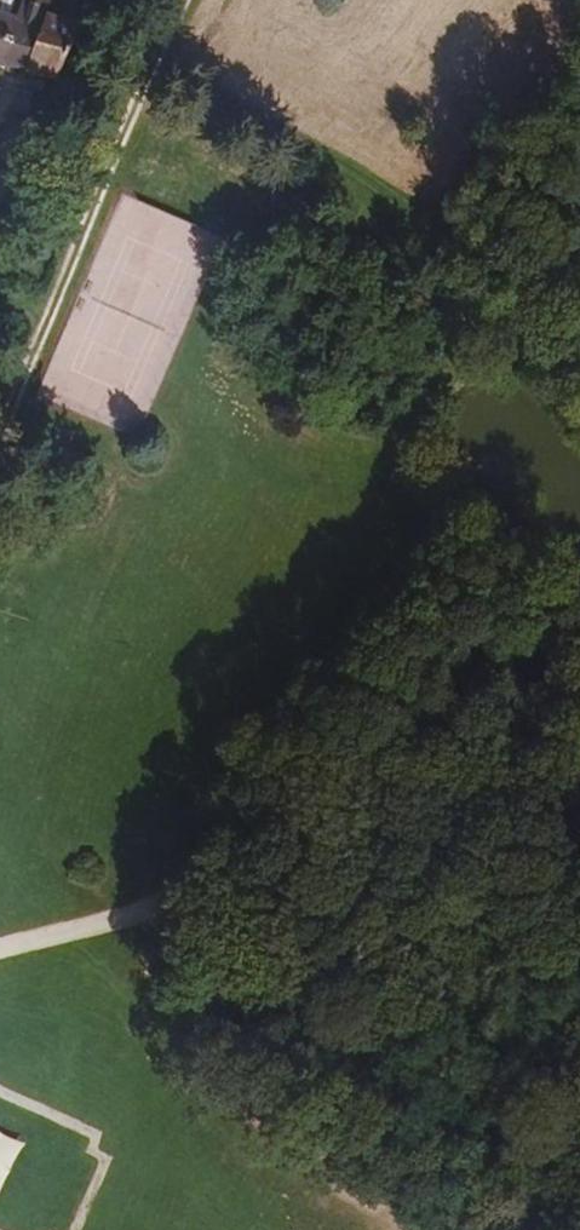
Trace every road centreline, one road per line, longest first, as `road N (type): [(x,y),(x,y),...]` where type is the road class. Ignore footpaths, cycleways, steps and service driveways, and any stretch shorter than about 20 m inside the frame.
road 1 (track): [(579,240),(438,233),(137,117)]
road 2 (track): [(579,1027),(358,942),(189,907)]

